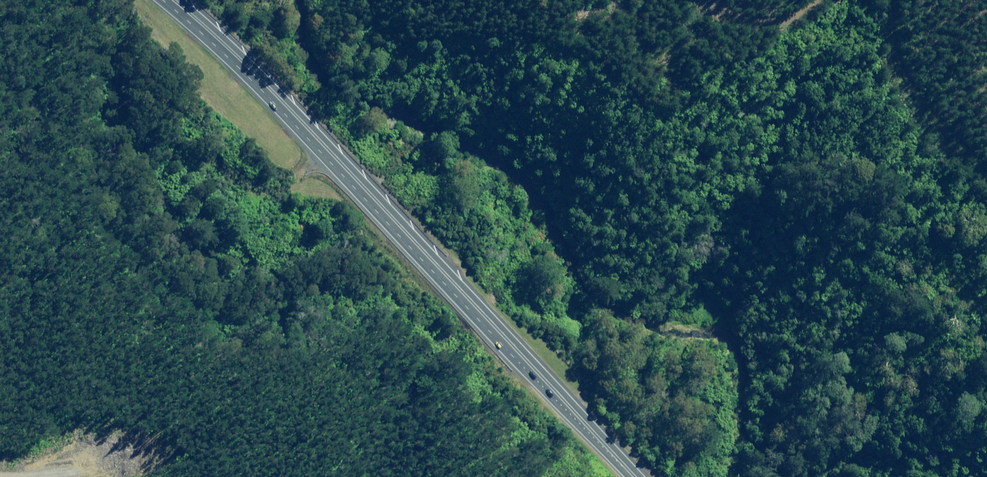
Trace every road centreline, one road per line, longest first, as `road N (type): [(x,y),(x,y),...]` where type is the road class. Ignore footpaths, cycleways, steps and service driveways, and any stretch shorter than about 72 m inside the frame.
road 1 (trunk): [(186,0),(527,356)]
road 2 (track): [(328,146),(271,178),(234,184),(209,175),(122,87),(105,16),(79,0)]
road 3 (track): [(78,0),(49,44),(34,138),(19,146),(0,35)]
road 4 (track): [(986,176),(937,122),(889,41),(886,0)]
road 5 (trunk): [(642,476),(527,356)]

